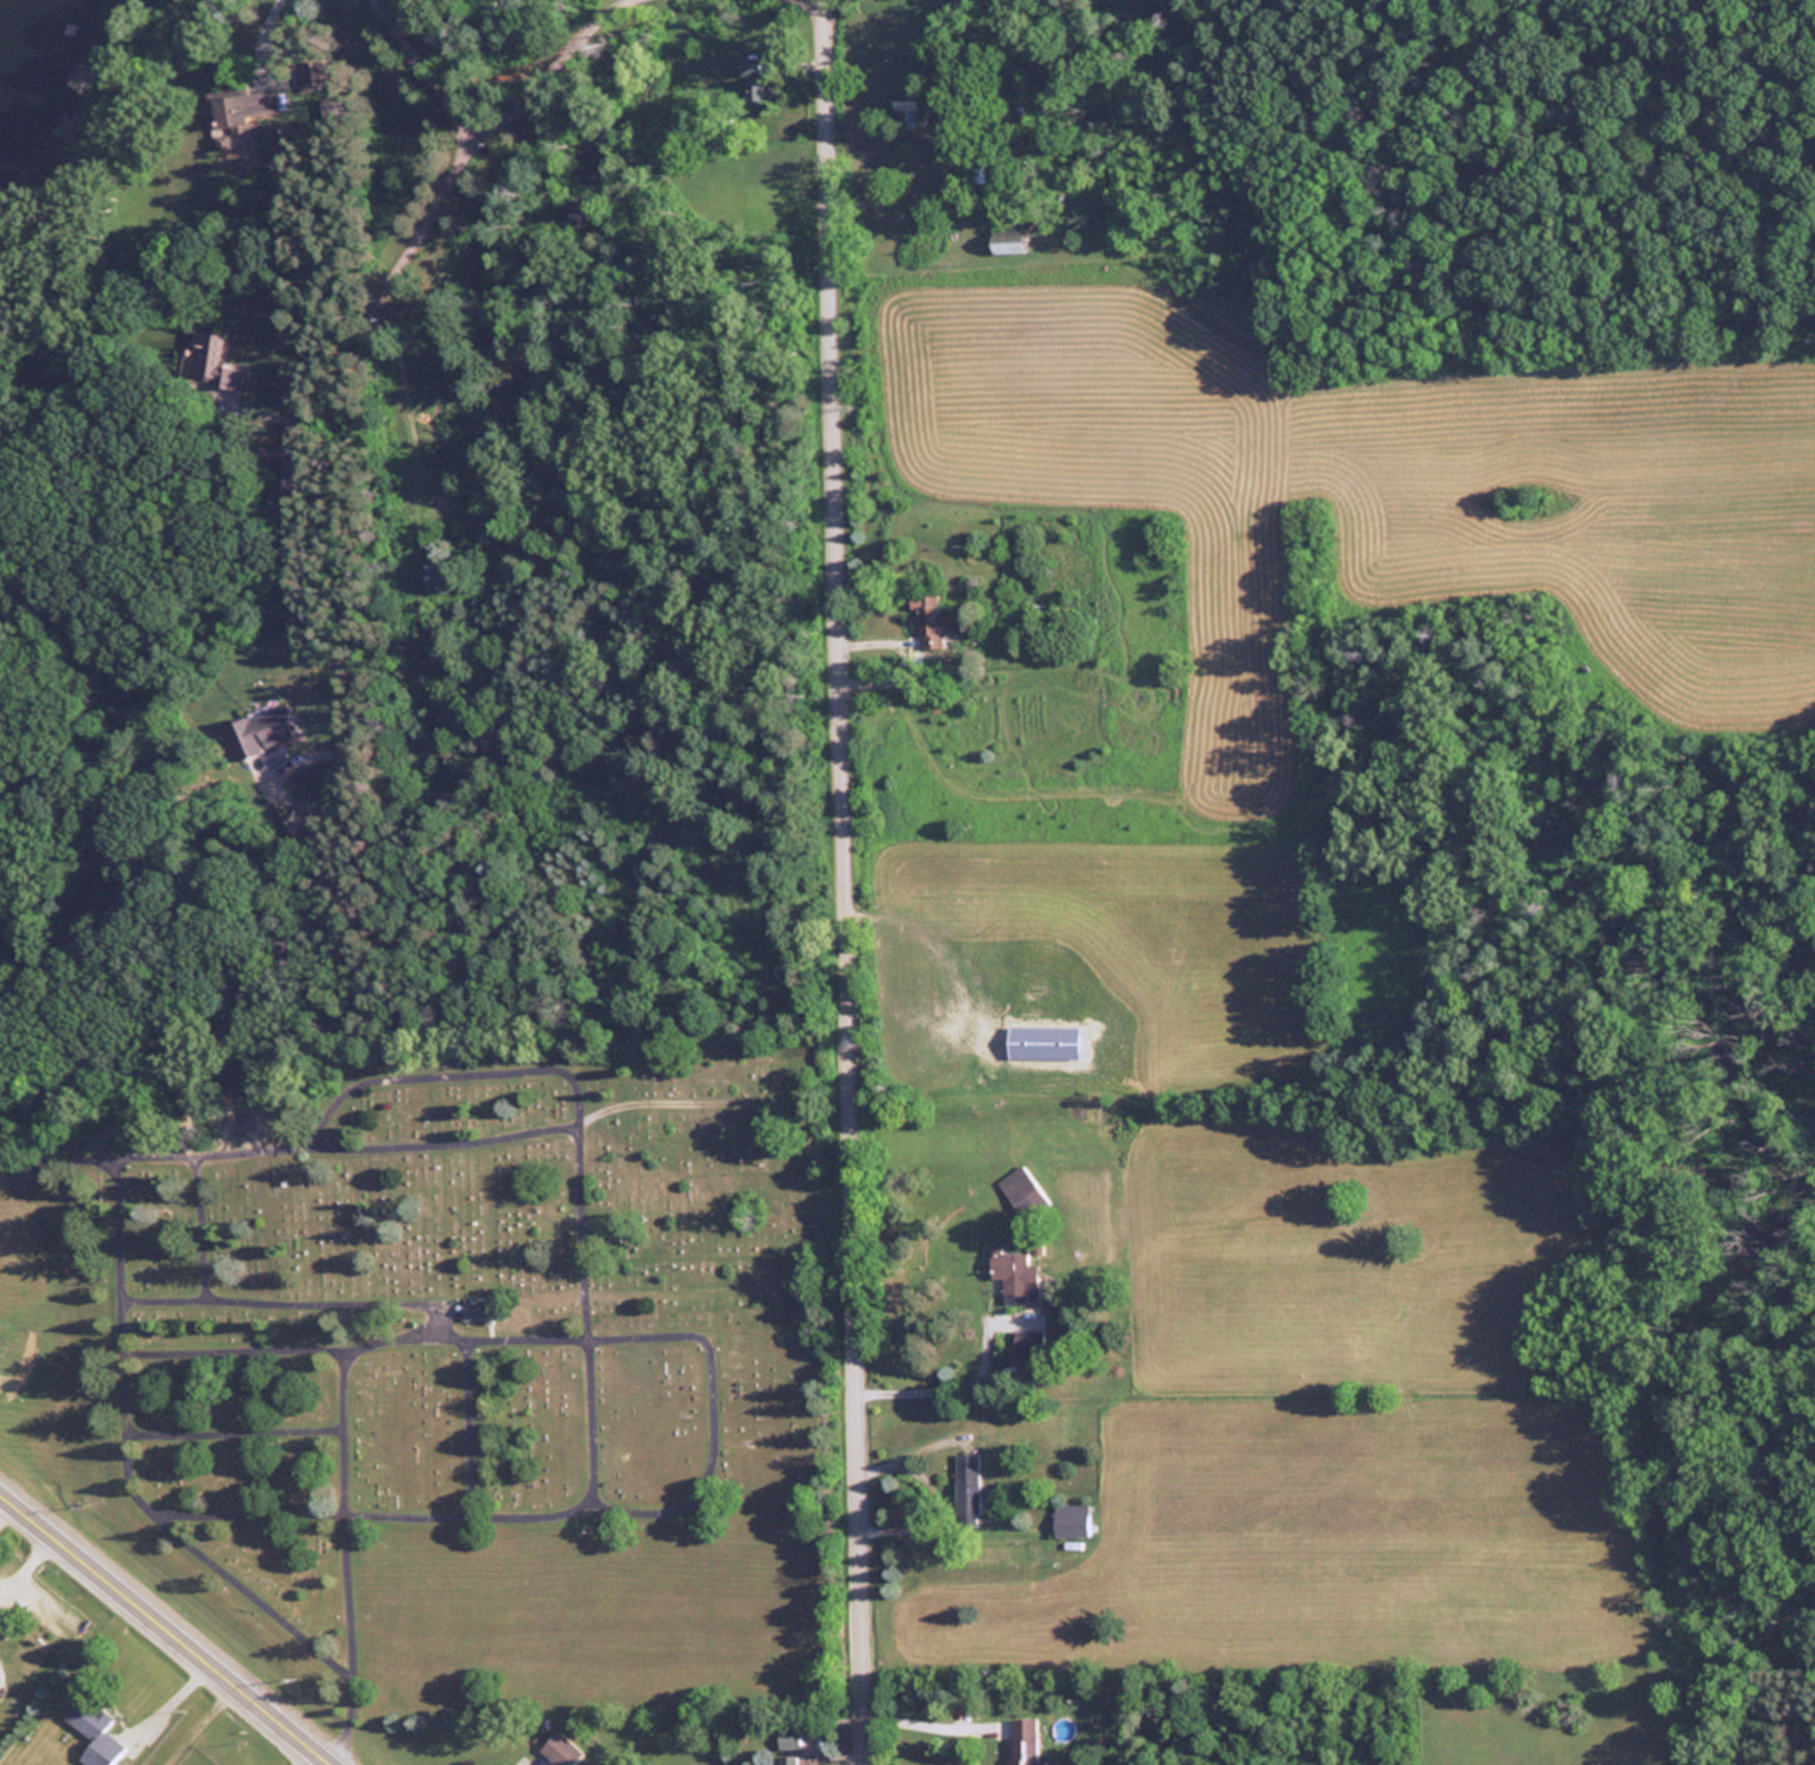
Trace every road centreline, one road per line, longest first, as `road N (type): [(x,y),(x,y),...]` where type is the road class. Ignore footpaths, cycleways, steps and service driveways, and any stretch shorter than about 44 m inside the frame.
road 1 (residential): [(830,0),(870,1764)]
road 2 (primary): [(339,1764),(0,1496)]
road 3 (residential): [(371,0),(460,107),(505,120),(528,112),(602,10),(620,0)]

